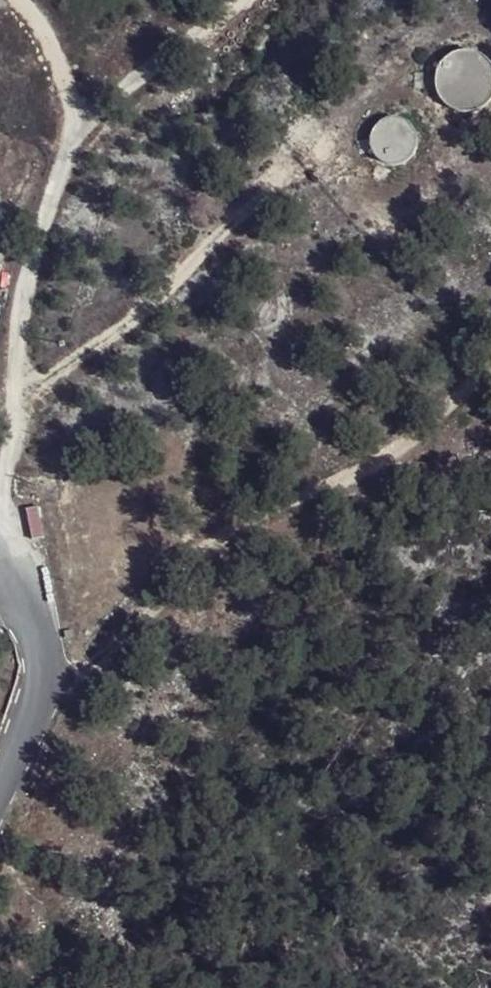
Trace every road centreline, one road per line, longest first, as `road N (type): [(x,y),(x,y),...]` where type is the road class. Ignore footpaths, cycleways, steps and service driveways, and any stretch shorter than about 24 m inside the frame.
road 1 (track): [(43,685),(80,678),(211,537),(395,439),(490,356)]
road 2 (track): [(16,0),(50,46),(72,123),(69,151),(21,290),(21,392),(0,481)]
road 3 (track): [(21,392),(158,300),(304,164)]
road 4 (unclassified): [(0,792),(37,709),(43,659),(35,617),(0,564)]
road 5 (track): [(72,123),(240,0)]

